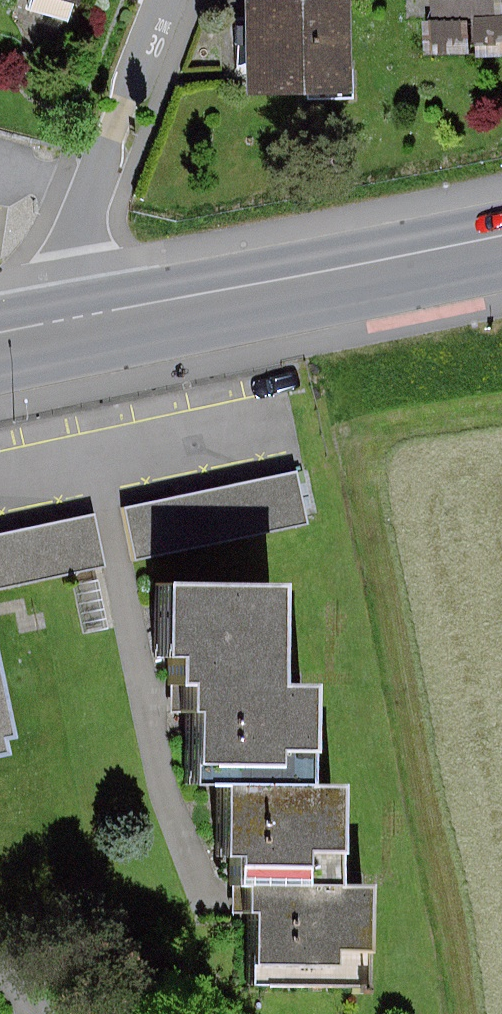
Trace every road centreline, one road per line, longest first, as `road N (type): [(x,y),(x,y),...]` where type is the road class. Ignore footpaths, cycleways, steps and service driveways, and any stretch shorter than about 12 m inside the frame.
road 1 (secondary): [(52,332),(501,241)]
road 2 (residential): [(173,0),(68,270),(52,332)]

